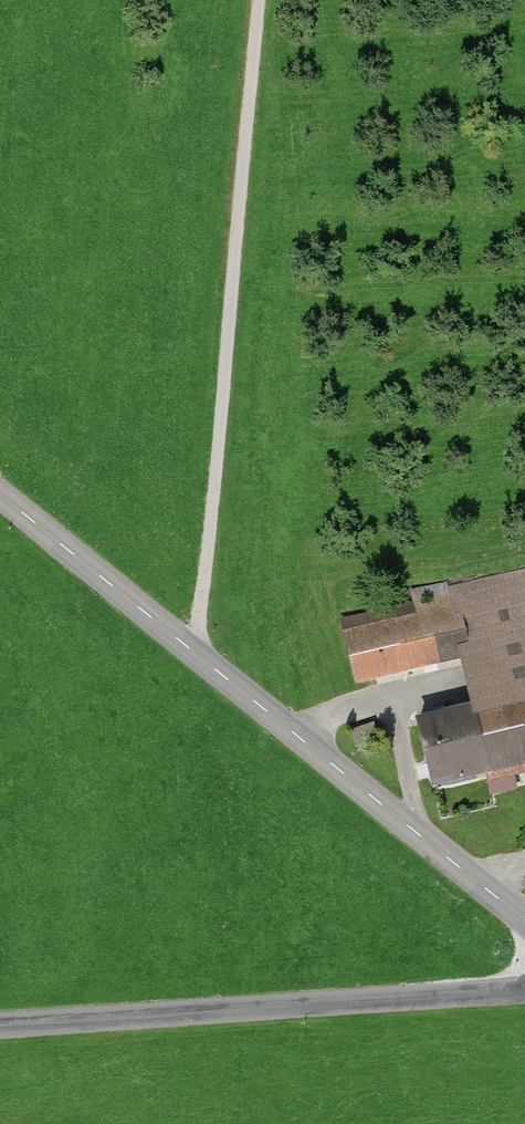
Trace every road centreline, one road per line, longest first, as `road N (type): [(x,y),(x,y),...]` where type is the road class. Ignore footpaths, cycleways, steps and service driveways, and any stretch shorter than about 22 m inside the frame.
road 1 (tertiary): [(0,494),(524,919)]
road 2 (track): [(198,654),(258,0)]
road 3 (unclassified): [(524,990),(0,1029)]

